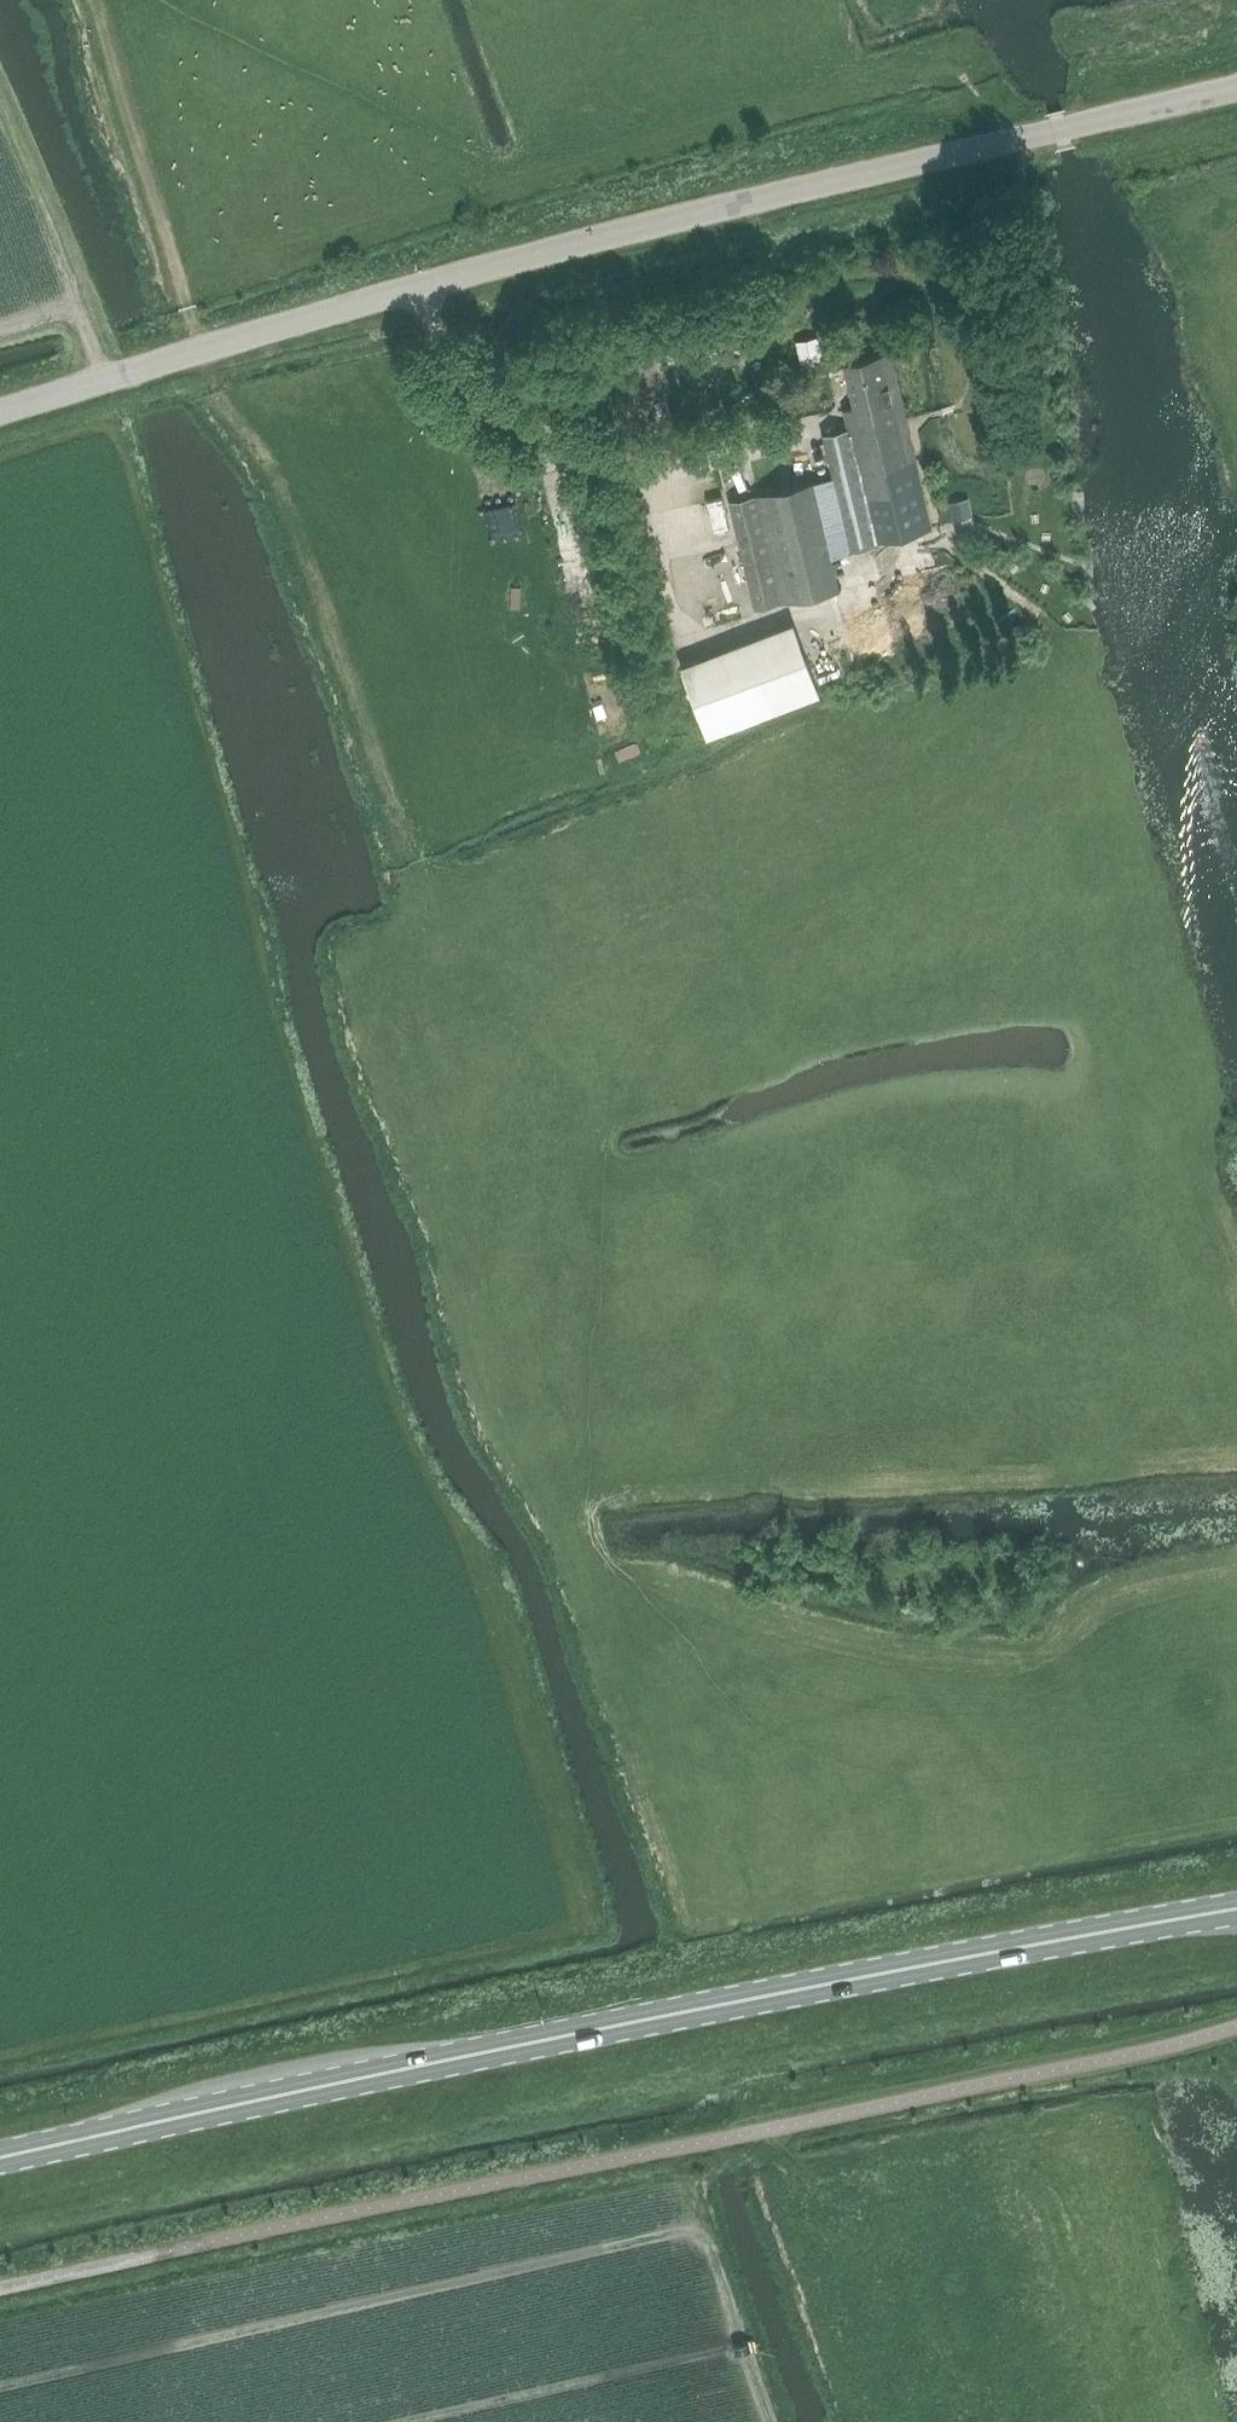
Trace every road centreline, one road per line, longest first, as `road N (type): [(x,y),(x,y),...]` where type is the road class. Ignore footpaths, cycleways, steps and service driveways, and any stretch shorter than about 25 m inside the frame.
road 1 (unclassified): [(1236,88),(528,257),(0,412)]
road 2 (secondary): [(1236,1911),(511,2049),(0,2159)]
road 3 (track): [(440,829),(525,768),(665,723),(675,698),(671,660),(683,655)]
road 4 (track): [(1079,514),(1086,571),(1038,544),(963,532)]

